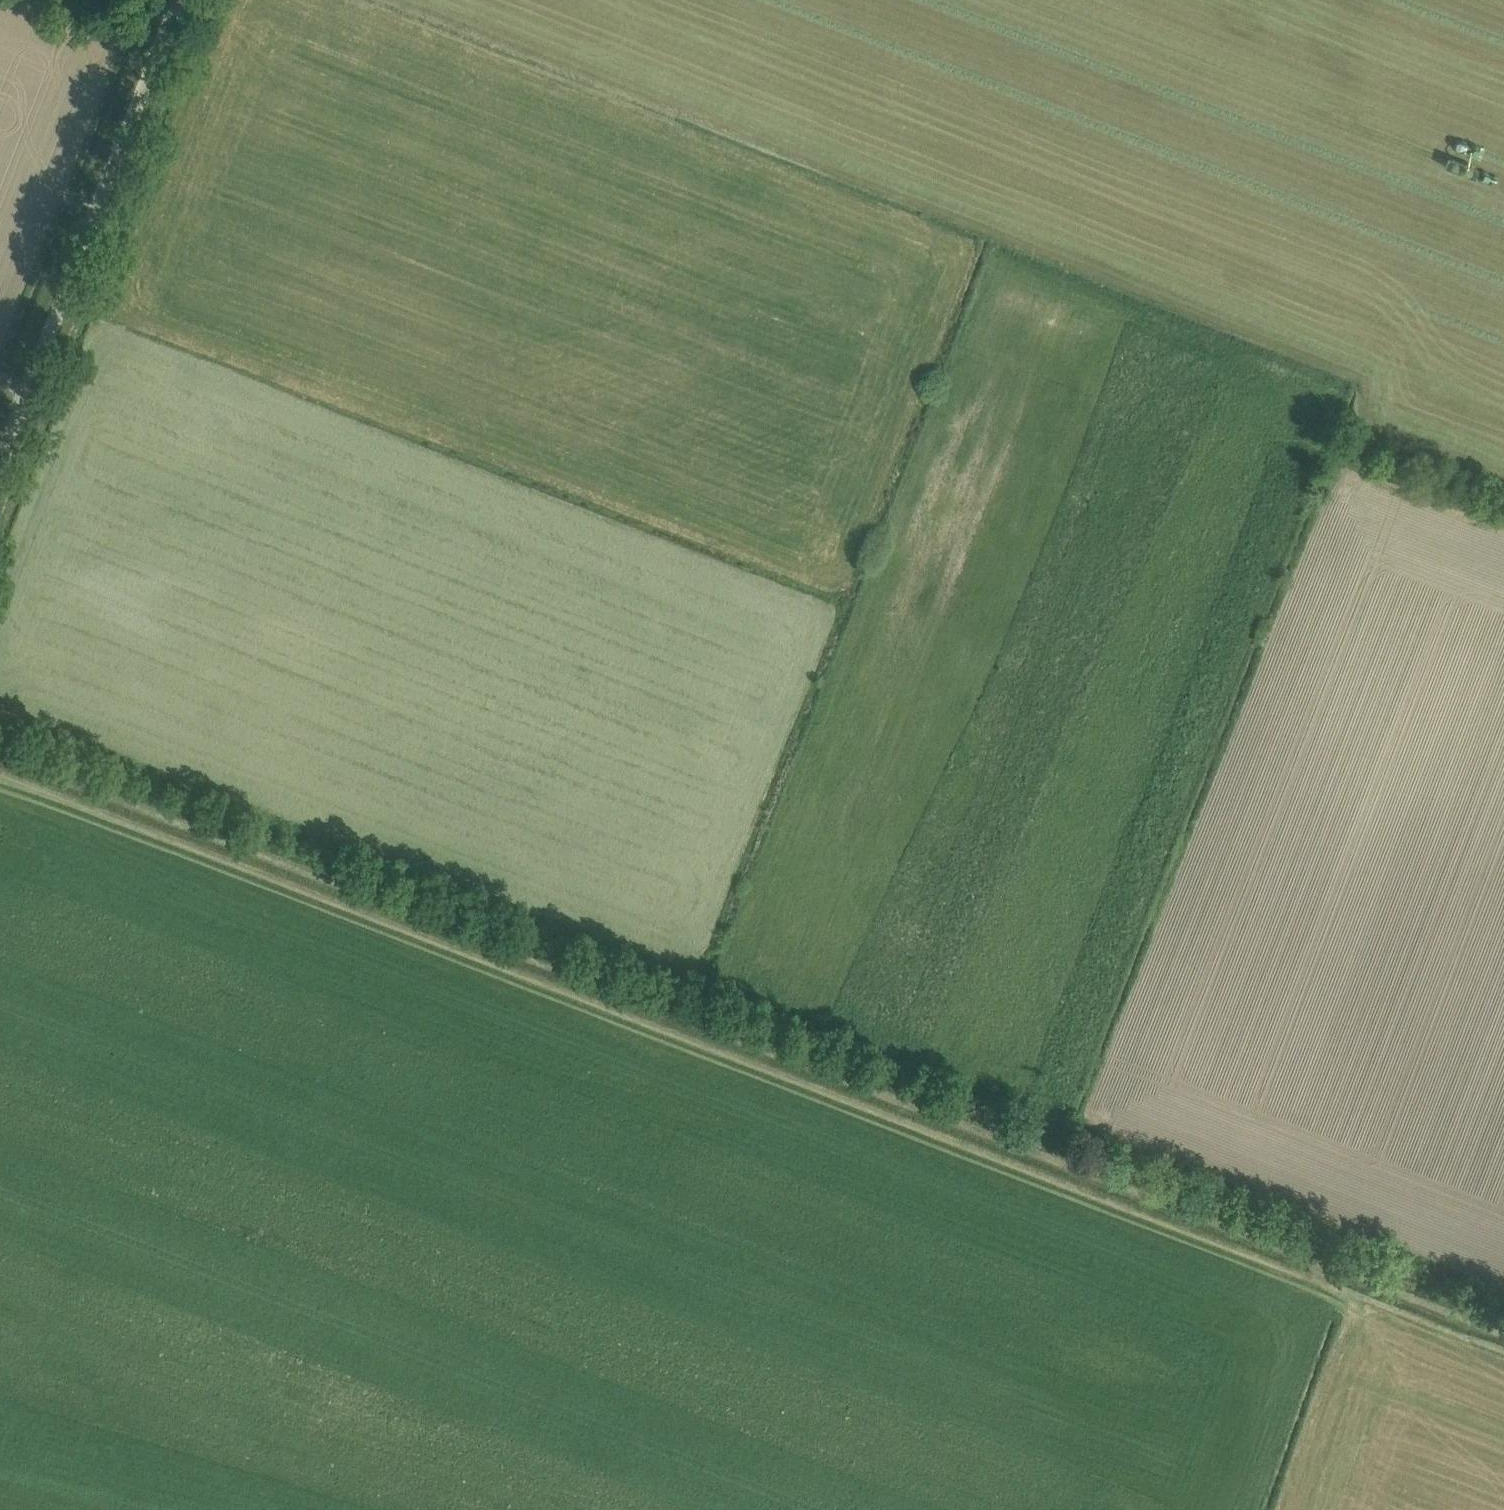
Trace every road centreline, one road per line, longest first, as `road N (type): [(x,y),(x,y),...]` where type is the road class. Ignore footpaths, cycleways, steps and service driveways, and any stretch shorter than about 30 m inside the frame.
road 1 (unclassified): [(0,477),(182,0)]

